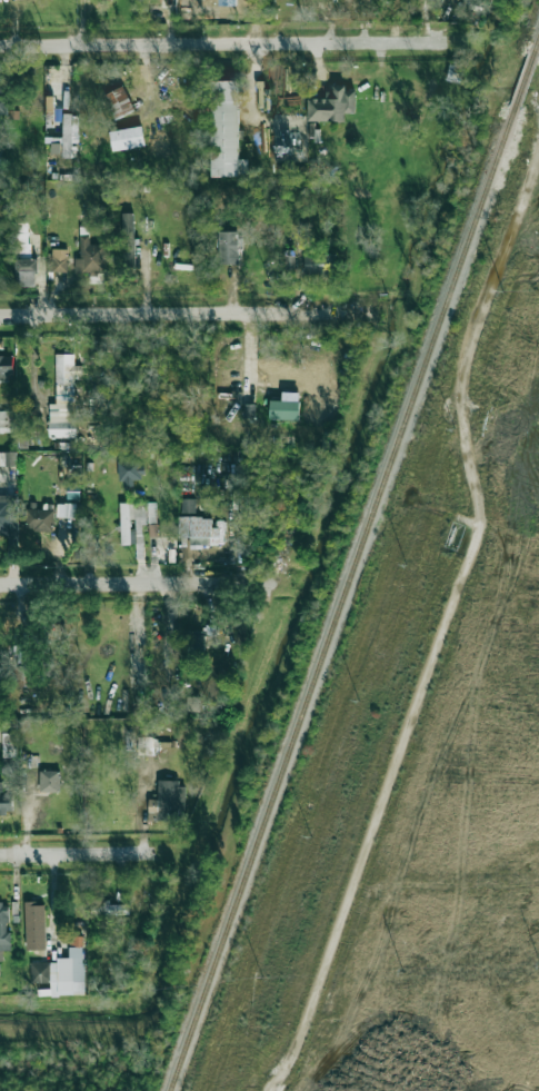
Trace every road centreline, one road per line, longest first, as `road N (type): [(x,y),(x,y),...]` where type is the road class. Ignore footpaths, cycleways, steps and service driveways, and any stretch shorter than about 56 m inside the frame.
road 1 (residential): [(0,42),(448,34)]
road 2 (residential): [(0,315),(360,311)]
road 3 (residential): [(0,584),(264,581)]
road 4 (residential): [(0,851),(164,850)]

